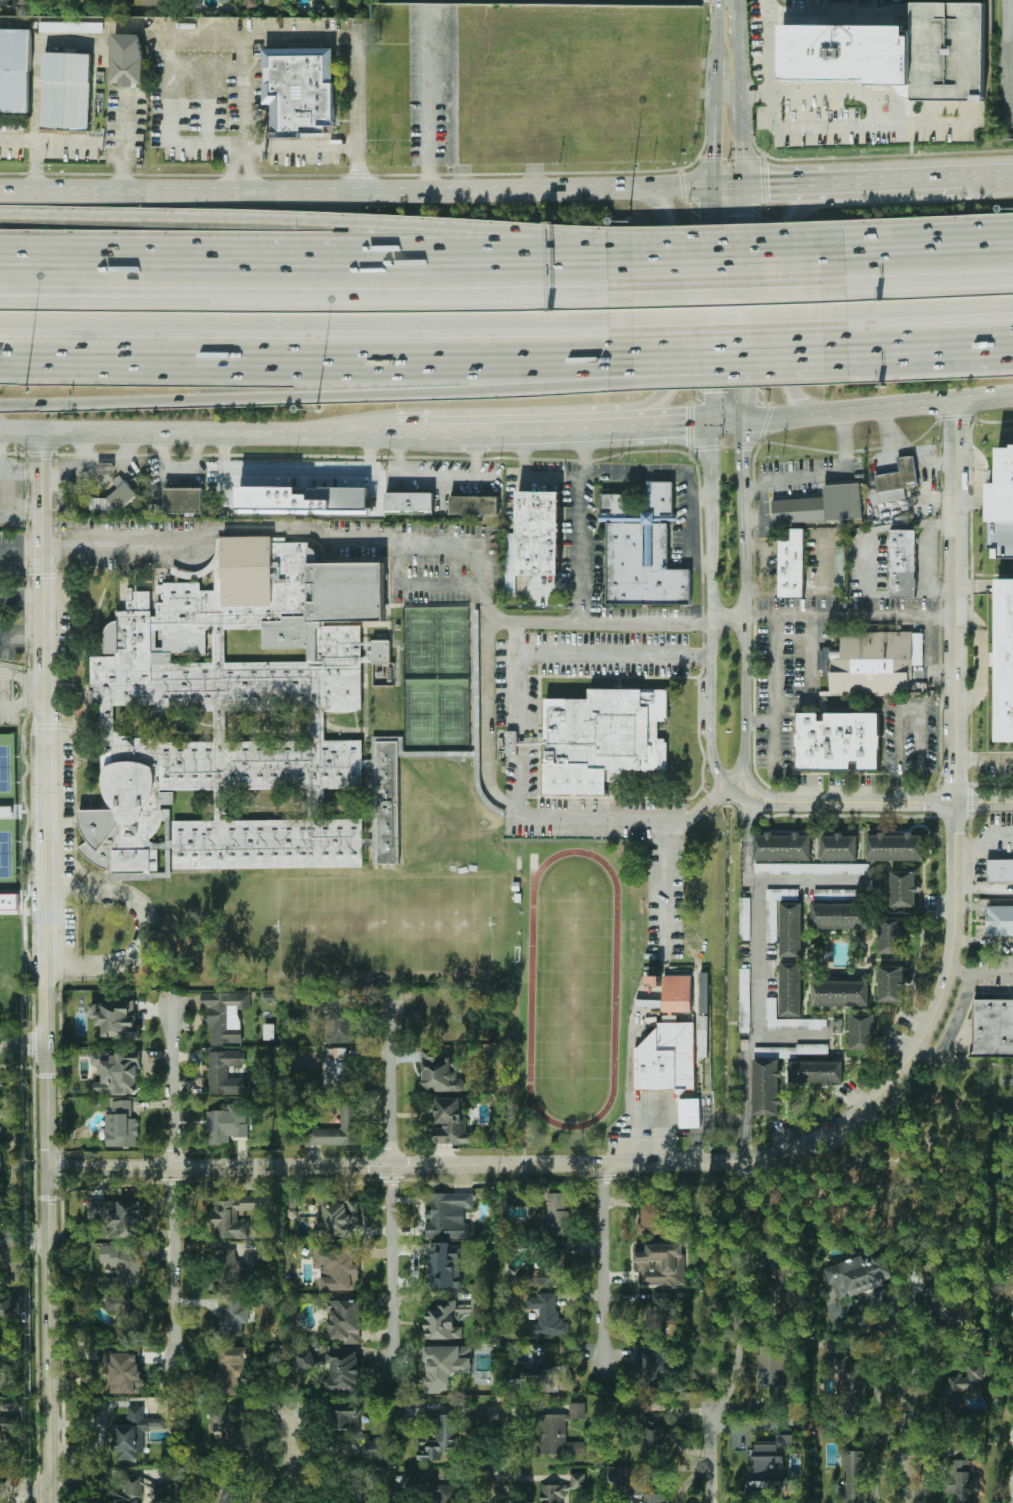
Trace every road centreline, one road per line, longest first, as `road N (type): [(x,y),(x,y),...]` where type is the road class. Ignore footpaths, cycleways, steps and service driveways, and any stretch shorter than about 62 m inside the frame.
road 1 (tertiary): [(47,1169),(727,1162),(795,1149),(856,1114),(912,1055),(944,990),(957,939),(952,402)]
road 2 (tertiary): [(723,0),(710,187),(710,742),(726,786)]
road 3 (tertiary): [(743,772),(742,187),(731,0)]
road 4 (motorway): [(0,408),(636,371)]
road 5 (motorway): [(0,358),(636,355)]
road 6 (motorway): [(635,300),(0,298)]
road 7 (motorway): [(0,320),(635,321)]
road 8 (motorway): [(634,270),(0,267)]
road 9 (motorway): [(633,241),(0,211)]
road 10 (primary): [(623,187),(0,191)]
road 11 (tertiary): [(48,1502),(46,967)]
road 12 (primary): [(0,434),(397,431)]
road 13 (residential): [(394,1363),(387,1012)]
road 14 (residential): [(174,1361),(170,1011)]
road 15 (tertiary): [(46,967),(46,641)]
road 16 (primary): [(587,429),(636,419),(663,383),(664,214),(623,187)]
road 17 (primary): [(709,423),(1012,397)]
road 18 (primary): [(827,184),(787,234),(785,378),(789,395),(827,414)]
road 19 (tertiary): [(1012,802),(785,801)]
road 20 (residential): [(602,1363),(601,1163)]
road 21 (motorway): [(636,371),(826,360)]
road 22 (motorway): [(1012,292),(822,297)]
road 23 (motorway): [(823,315),(1012,309)]
road 24 (motorway): [(636,355),(825,350)]
road 25 (motorway): [(635,321),(823,315)]
road 26 (motorway): [(825,350),(1012,344)]
road 27 (motorway): [(822,297),(635,300)]
road 28 (motorway): [(826,360),(1012,345)]
road 29 (motorway): [(820,263),(634,270)]
road 30 (motorway): [(819,247),(633,241)]
road 31 (motorway): [(1003,257),(819,247)]
road 32 (motorway): [(1003,257),(820,263)]
road 33 (primary): [(973,179),(827,184)]
road 34 (residential): [(908,1502),(907,1364)]
road 35 (primary): [(457,430),(587,429)]
road 36 (primary): [(587,429),(709,423)]

